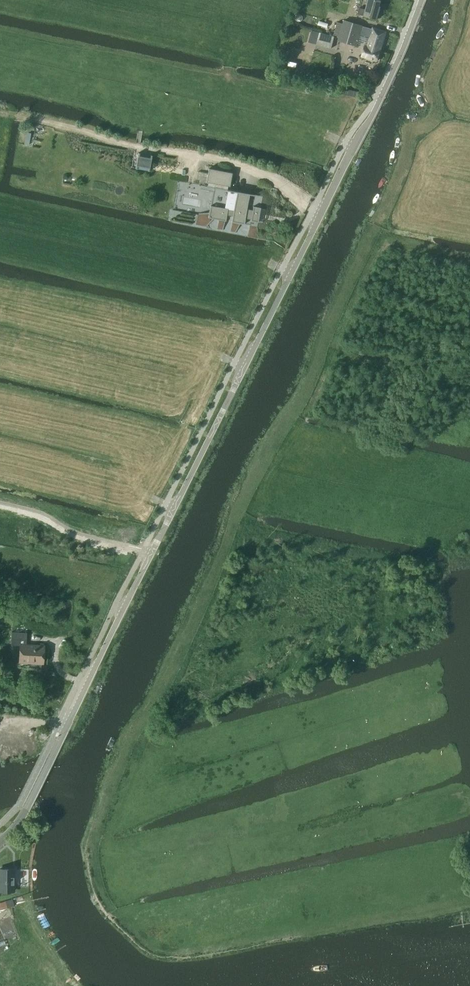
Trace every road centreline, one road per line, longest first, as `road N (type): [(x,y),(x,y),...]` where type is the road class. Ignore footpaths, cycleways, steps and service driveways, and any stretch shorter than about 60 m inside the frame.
road 1 (unclassified): [(0,842),(26,809),(374,112),(421,0)]

